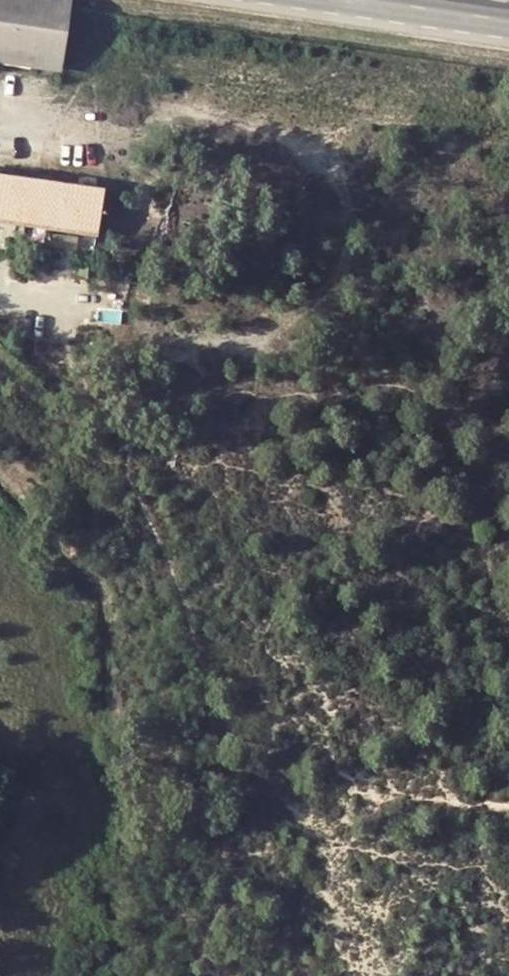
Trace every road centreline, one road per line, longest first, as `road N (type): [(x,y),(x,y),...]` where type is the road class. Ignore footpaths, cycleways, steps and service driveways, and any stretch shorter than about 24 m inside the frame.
road 1 (secondary): [(375,0),(508,19)]

